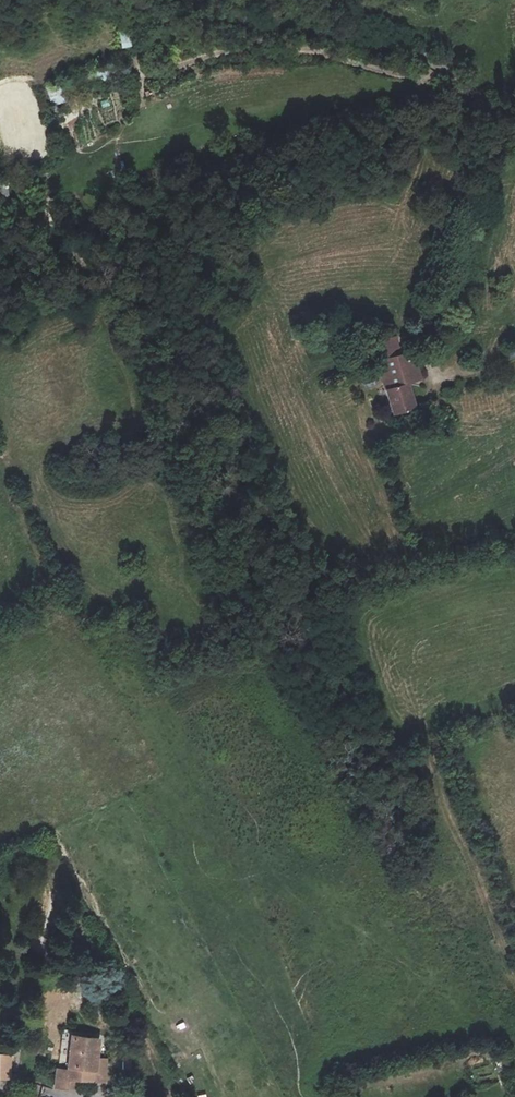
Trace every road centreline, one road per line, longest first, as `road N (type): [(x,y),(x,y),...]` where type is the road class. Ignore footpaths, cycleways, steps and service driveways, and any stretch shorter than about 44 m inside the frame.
road 1 (track): [(427,375),(409,332),(448,226),(464,122),(447,75),(428,57),(182,0)]
road 2 (track): [(142,75),(235,50),(329,54),(416,78),(439,65)]

